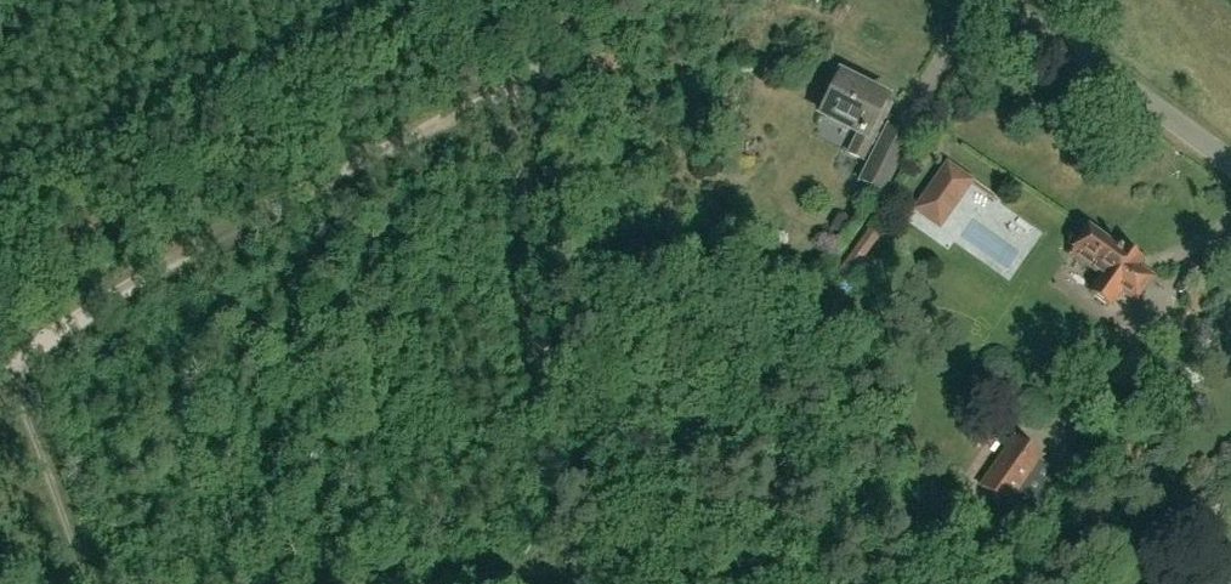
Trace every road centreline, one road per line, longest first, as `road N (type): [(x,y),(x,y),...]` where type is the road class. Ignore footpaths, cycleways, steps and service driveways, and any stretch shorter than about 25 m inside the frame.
road 1 (track): [(0,381),(121,291),(555,61)]
road 2 (track): [(555,61),(539,122),(531,251),(540,329),(592,426),(588,563)]
road 3 (residential): [(1230,162),(986,0)]
road 4 (track): [(86,583),(12,372)]
road 5 (track): [(588,563),(407,583)]

